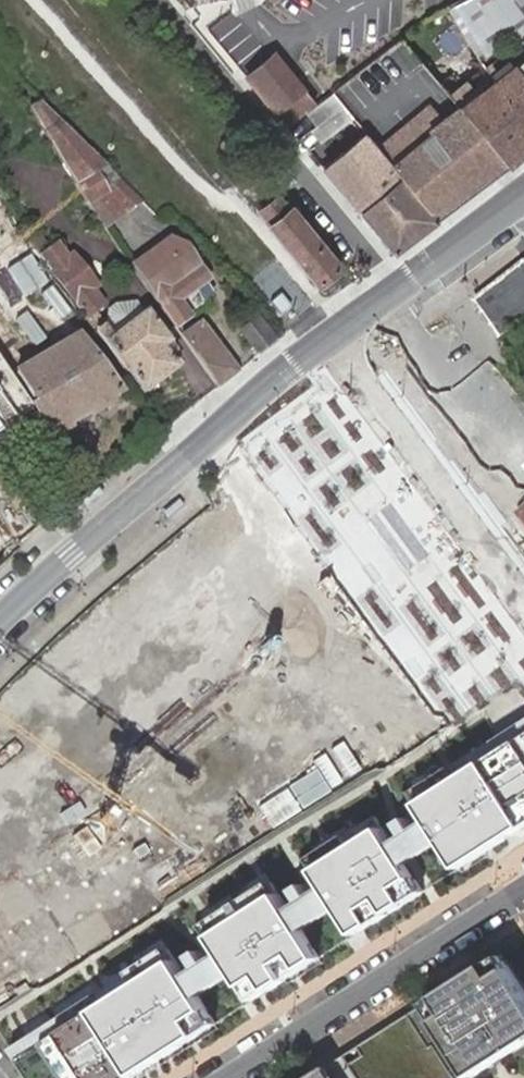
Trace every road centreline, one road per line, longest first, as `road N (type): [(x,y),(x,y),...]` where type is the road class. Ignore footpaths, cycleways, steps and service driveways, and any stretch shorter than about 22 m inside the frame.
road 1 (tertiary): [(0,621),(334,328),(523,194)]
road 2 (residential): [(236,1077),(523,894)]

